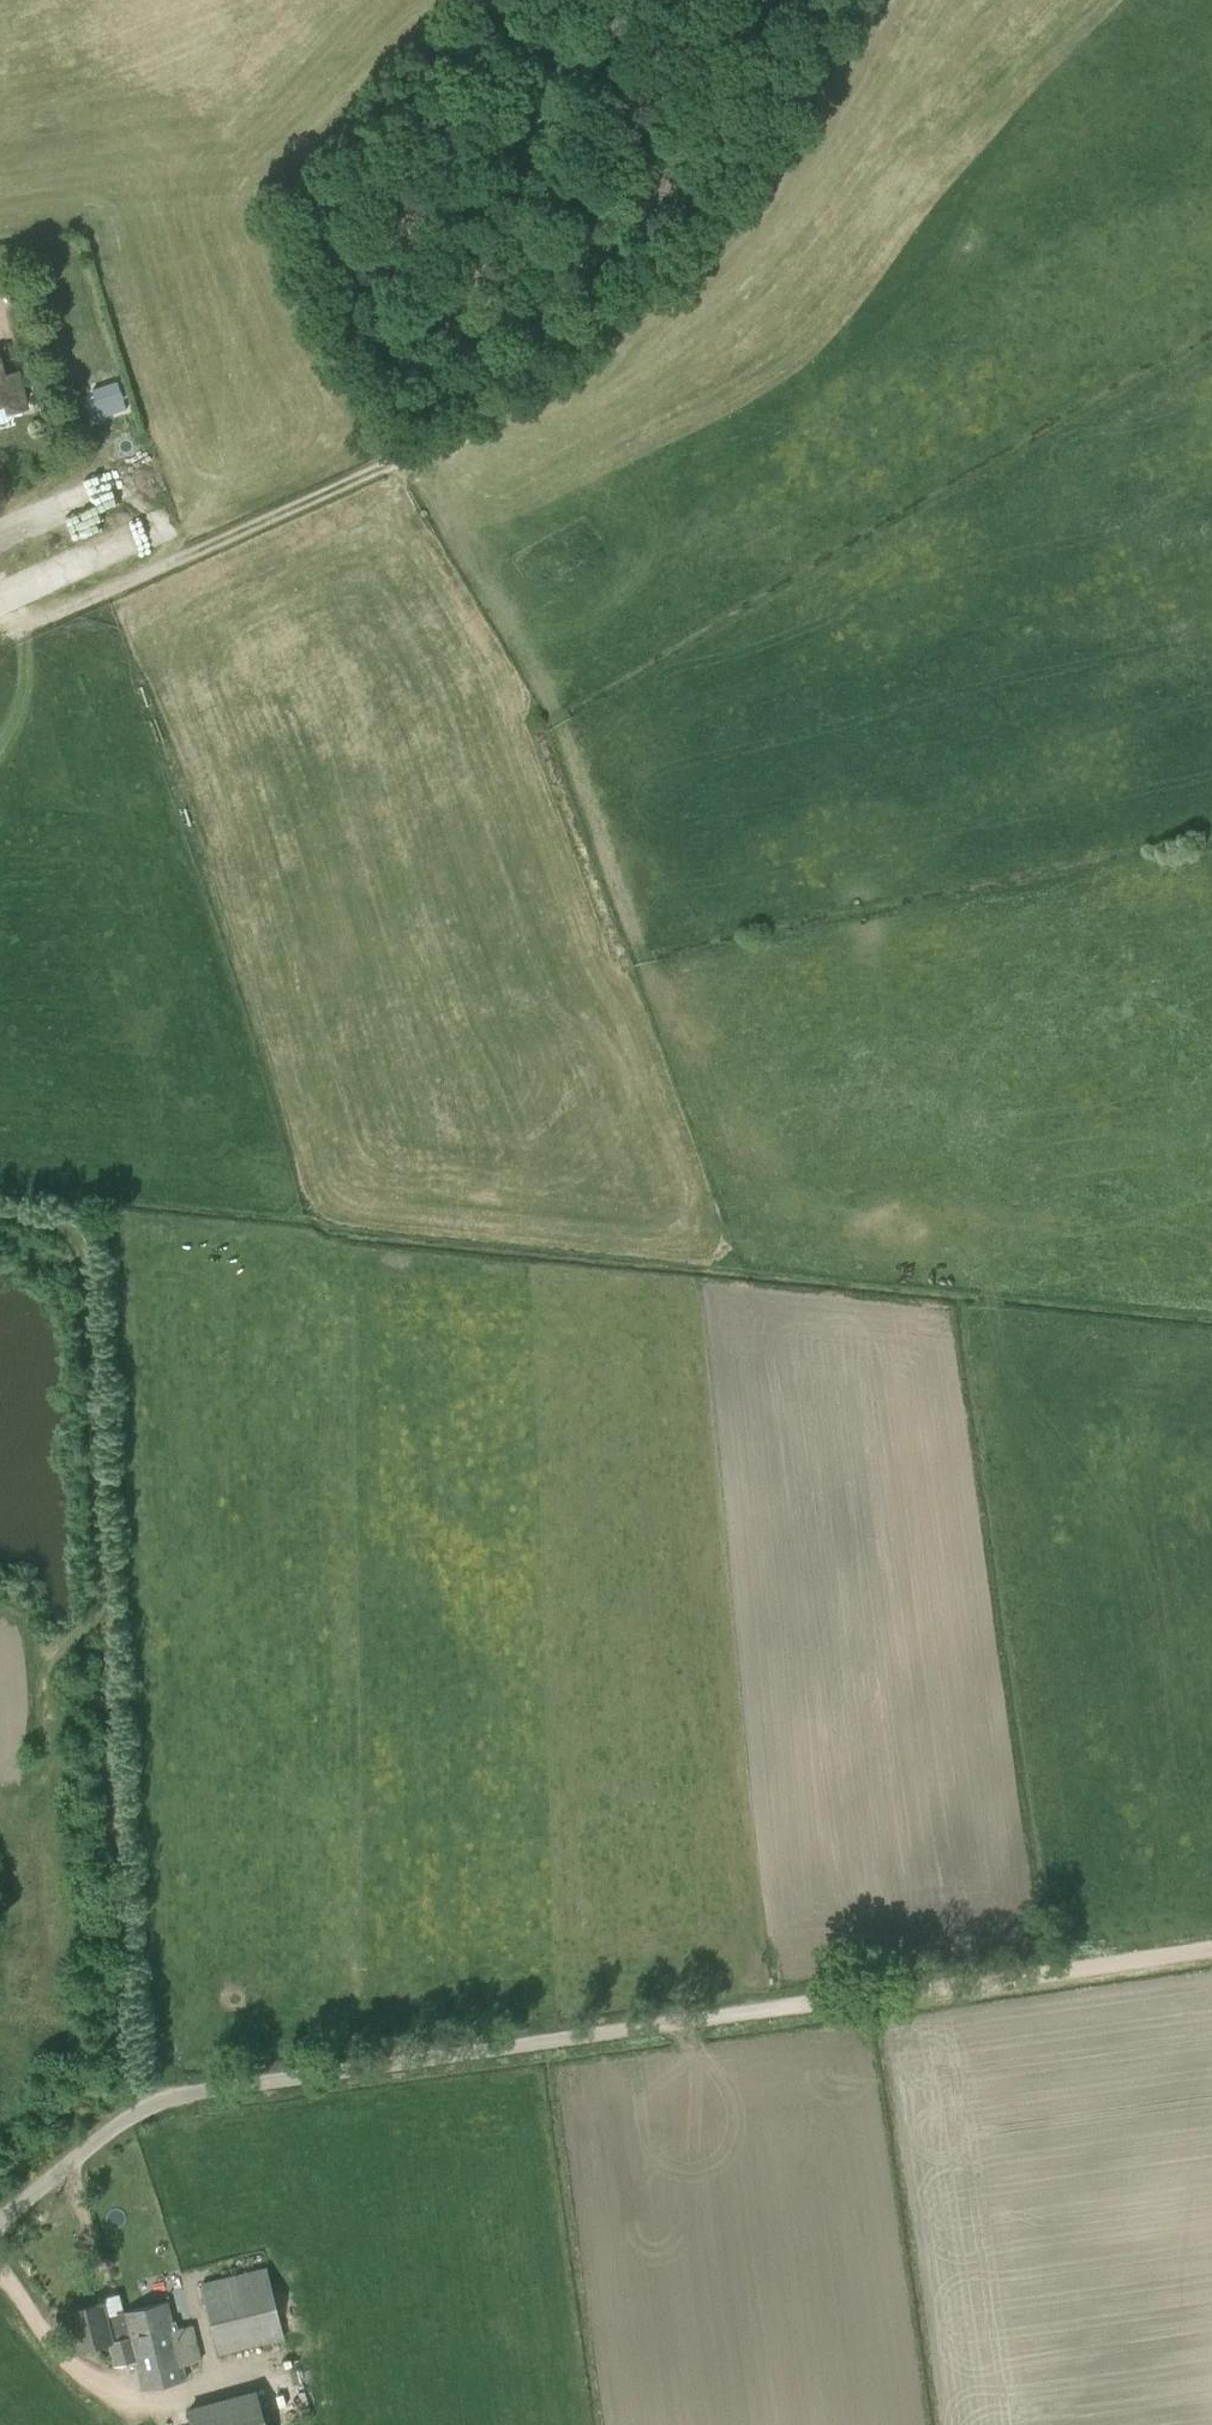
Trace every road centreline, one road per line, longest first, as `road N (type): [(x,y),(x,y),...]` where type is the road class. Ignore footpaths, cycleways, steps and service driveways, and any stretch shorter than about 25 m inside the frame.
road 1 (unclassified): [(0,2225),(112,2131),(186,2096),(1098,1957)]

